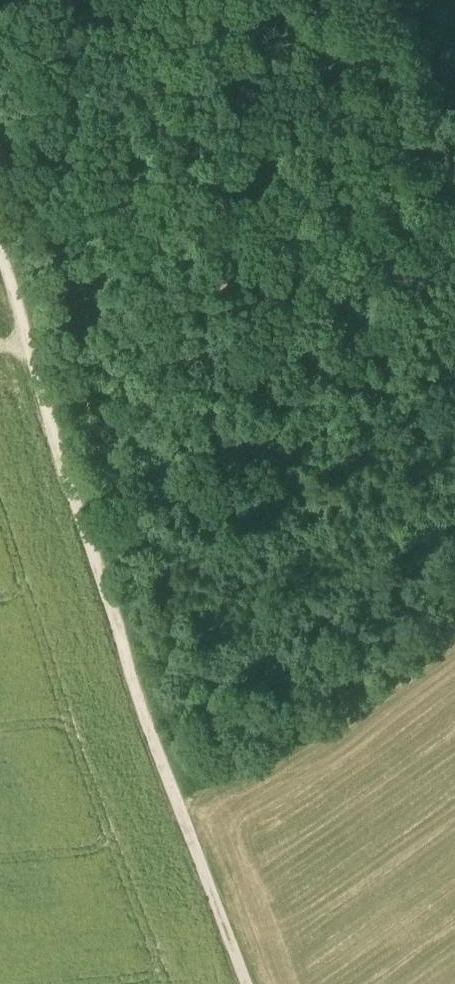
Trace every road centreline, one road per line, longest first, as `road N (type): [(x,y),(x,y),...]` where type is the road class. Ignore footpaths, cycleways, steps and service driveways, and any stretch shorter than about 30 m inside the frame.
road 1 (track): [(0,235),(189,839),(247,983)]

